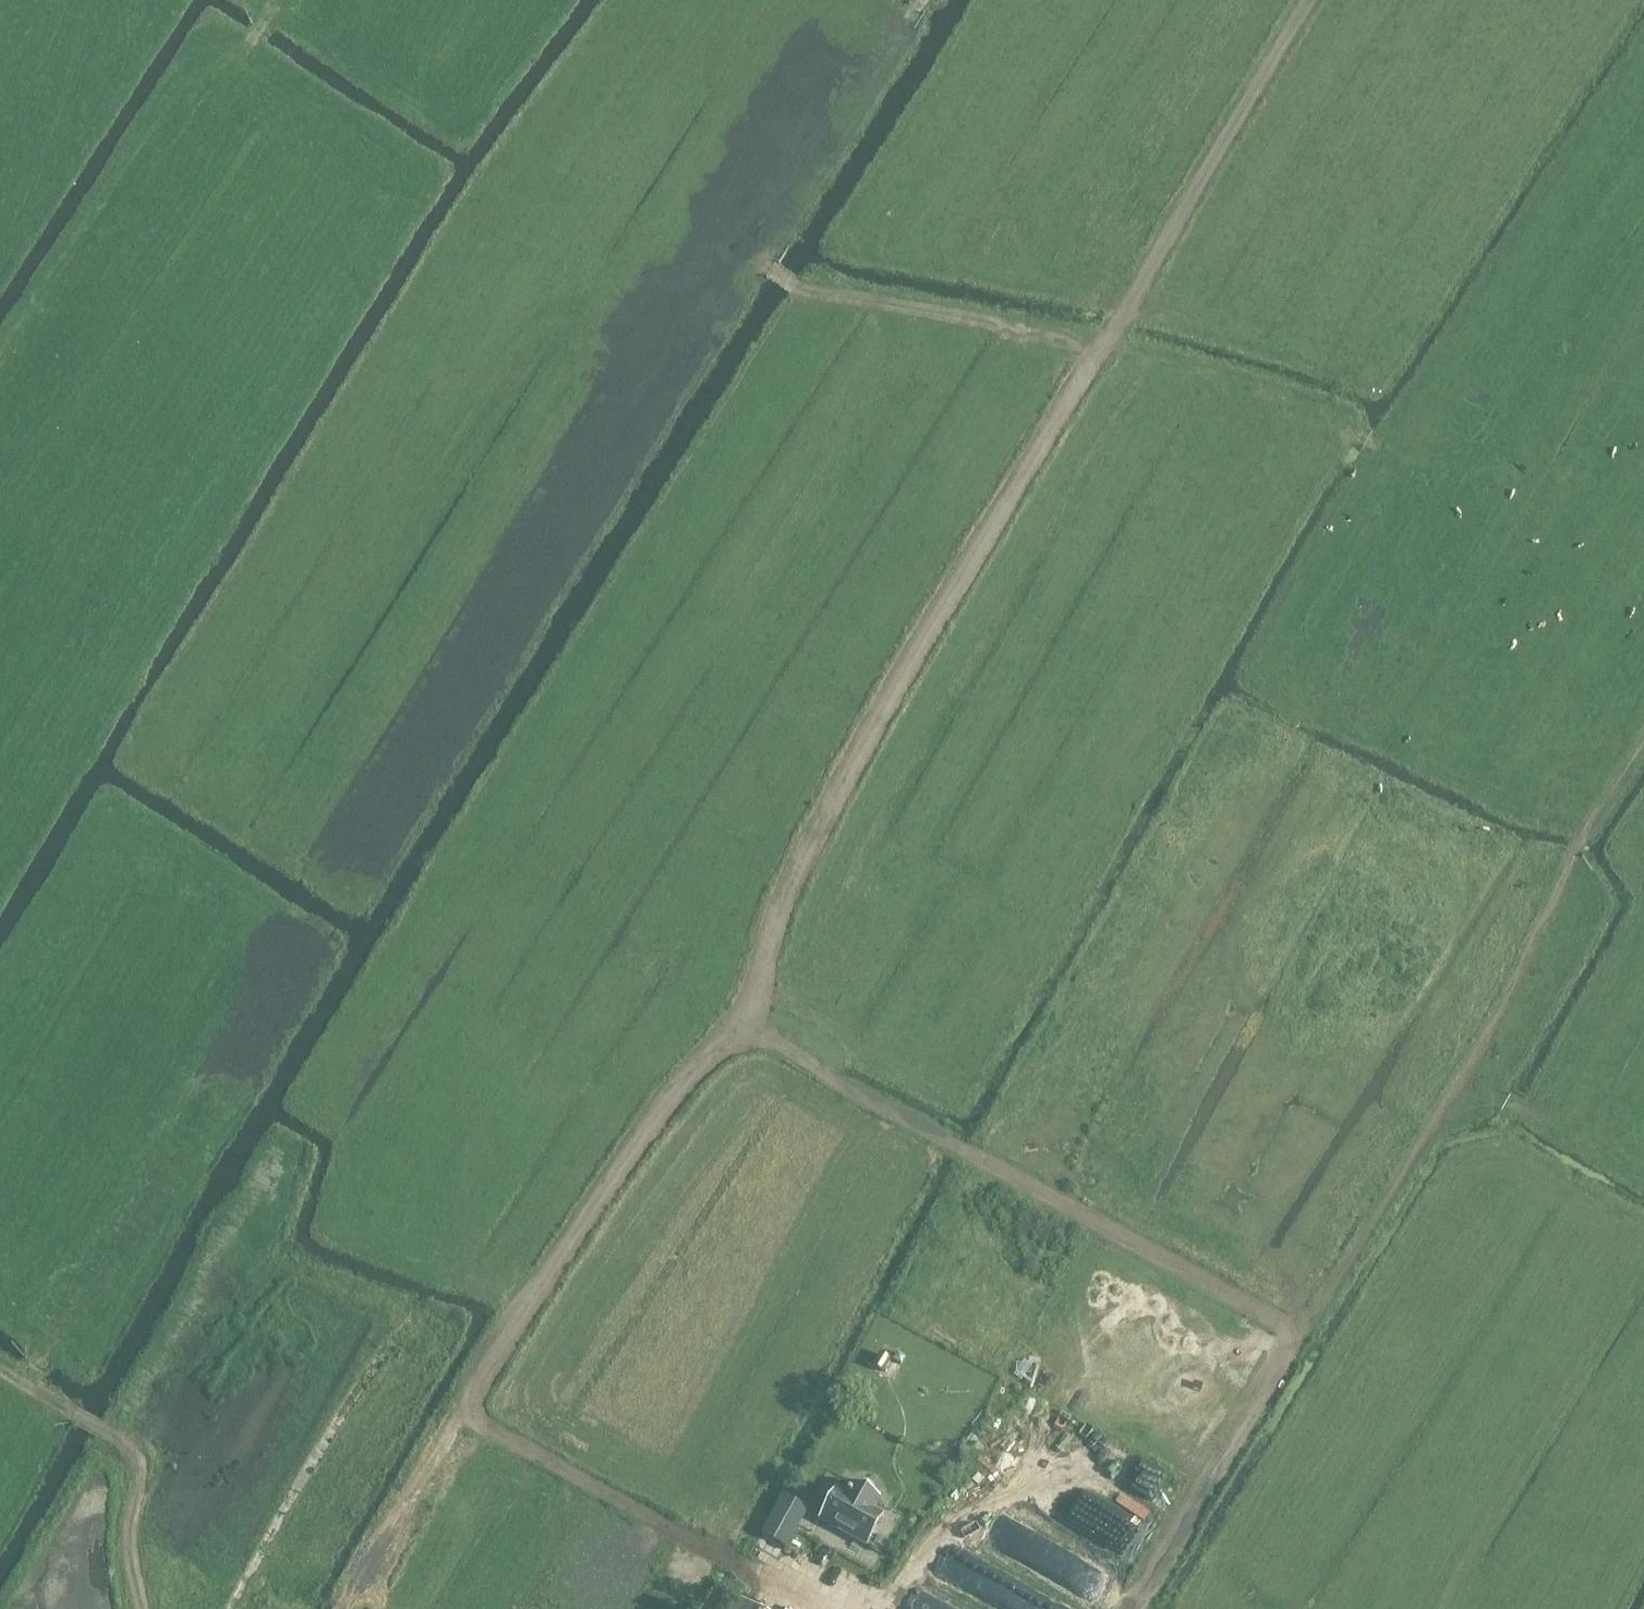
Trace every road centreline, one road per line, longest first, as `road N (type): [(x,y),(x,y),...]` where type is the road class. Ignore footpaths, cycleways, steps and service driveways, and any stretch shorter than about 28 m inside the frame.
road 1 (track): [(0,1367),(137,1458),(126,1533),(140,1608)]

